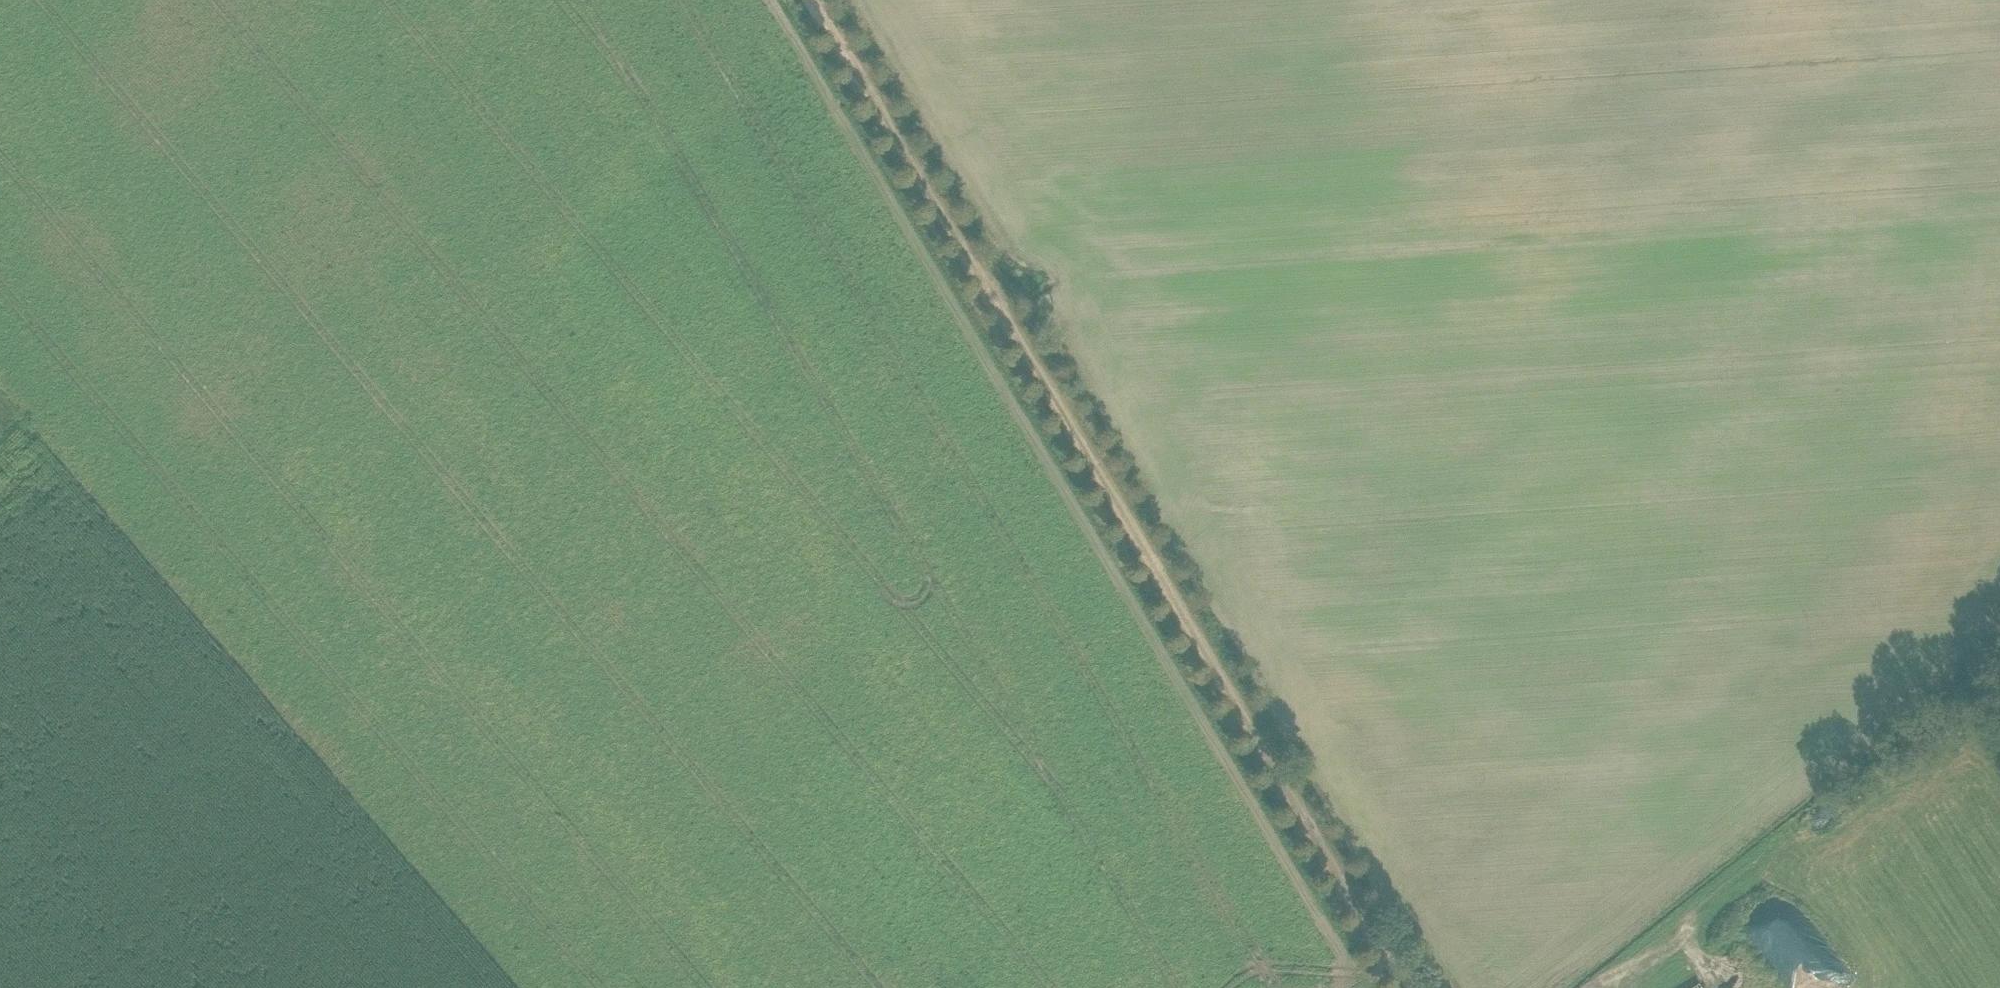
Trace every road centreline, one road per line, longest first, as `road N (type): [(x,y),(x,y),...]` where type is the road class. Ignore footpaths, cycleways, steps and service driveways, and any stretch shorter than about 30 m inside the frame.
road 1 (track): [(811,0),(1405,987)]

